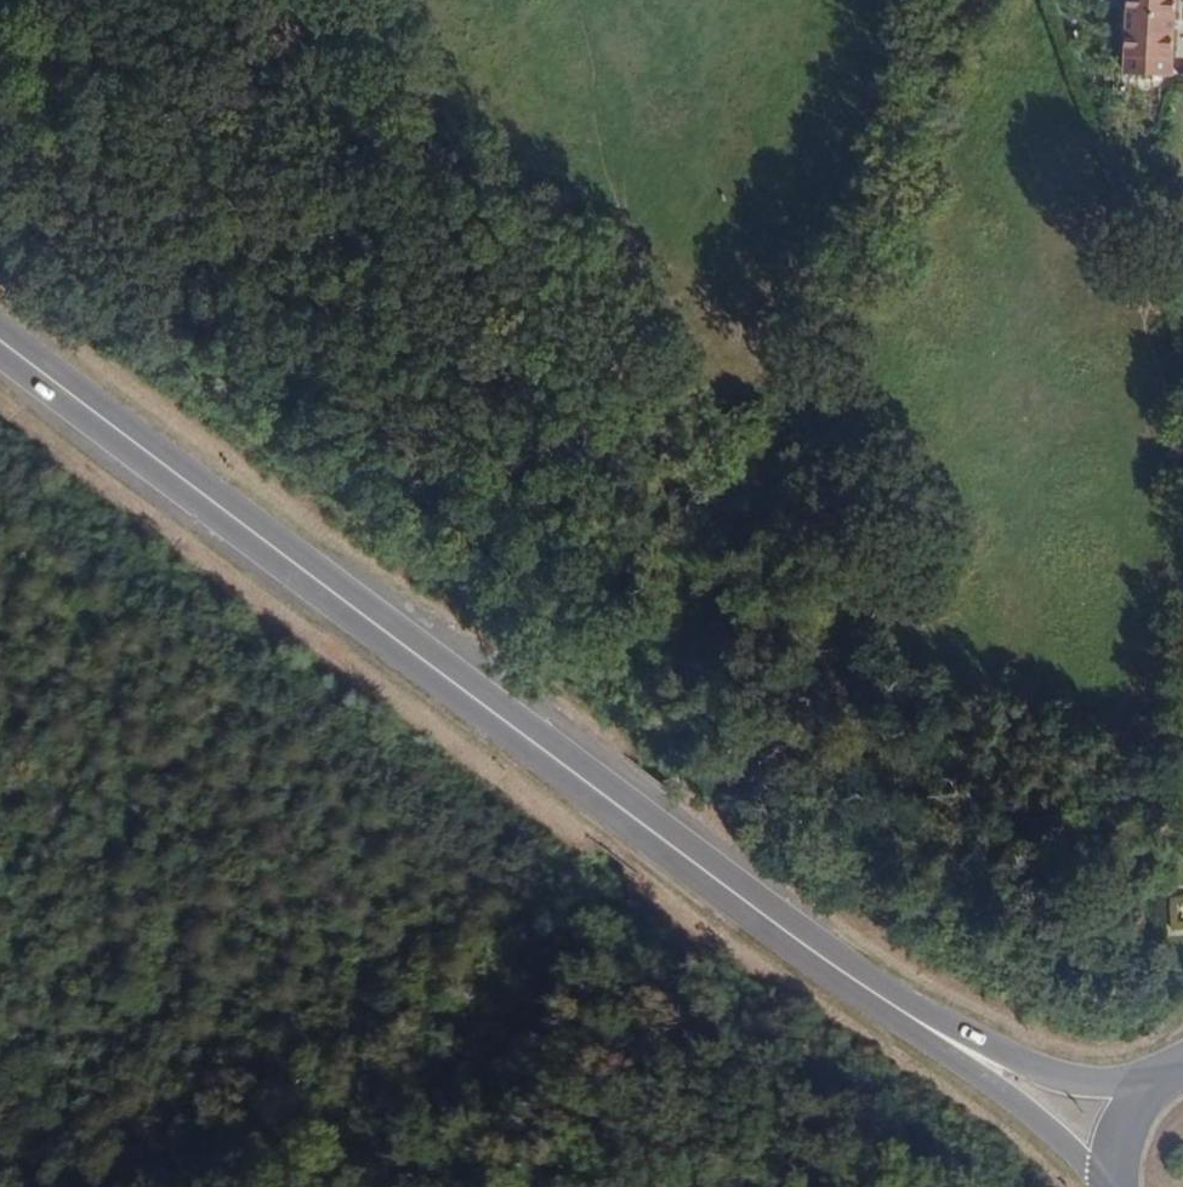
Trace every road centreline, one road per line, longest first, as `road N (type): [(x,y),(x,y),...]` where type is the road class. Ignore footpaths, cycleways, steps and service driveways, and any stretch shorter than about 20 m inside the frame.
road 1 (secondary): [(0,341),(891,1005)]
road 2 (secondary): [(1160,1082),(1100,1083),(1033,1069),(891,1005)]
road 3 (secondary): [(891,1005),(1110,1186)]
road 4 (secondary): [(1160,1082),(1123,1130),(1112,1186)]

